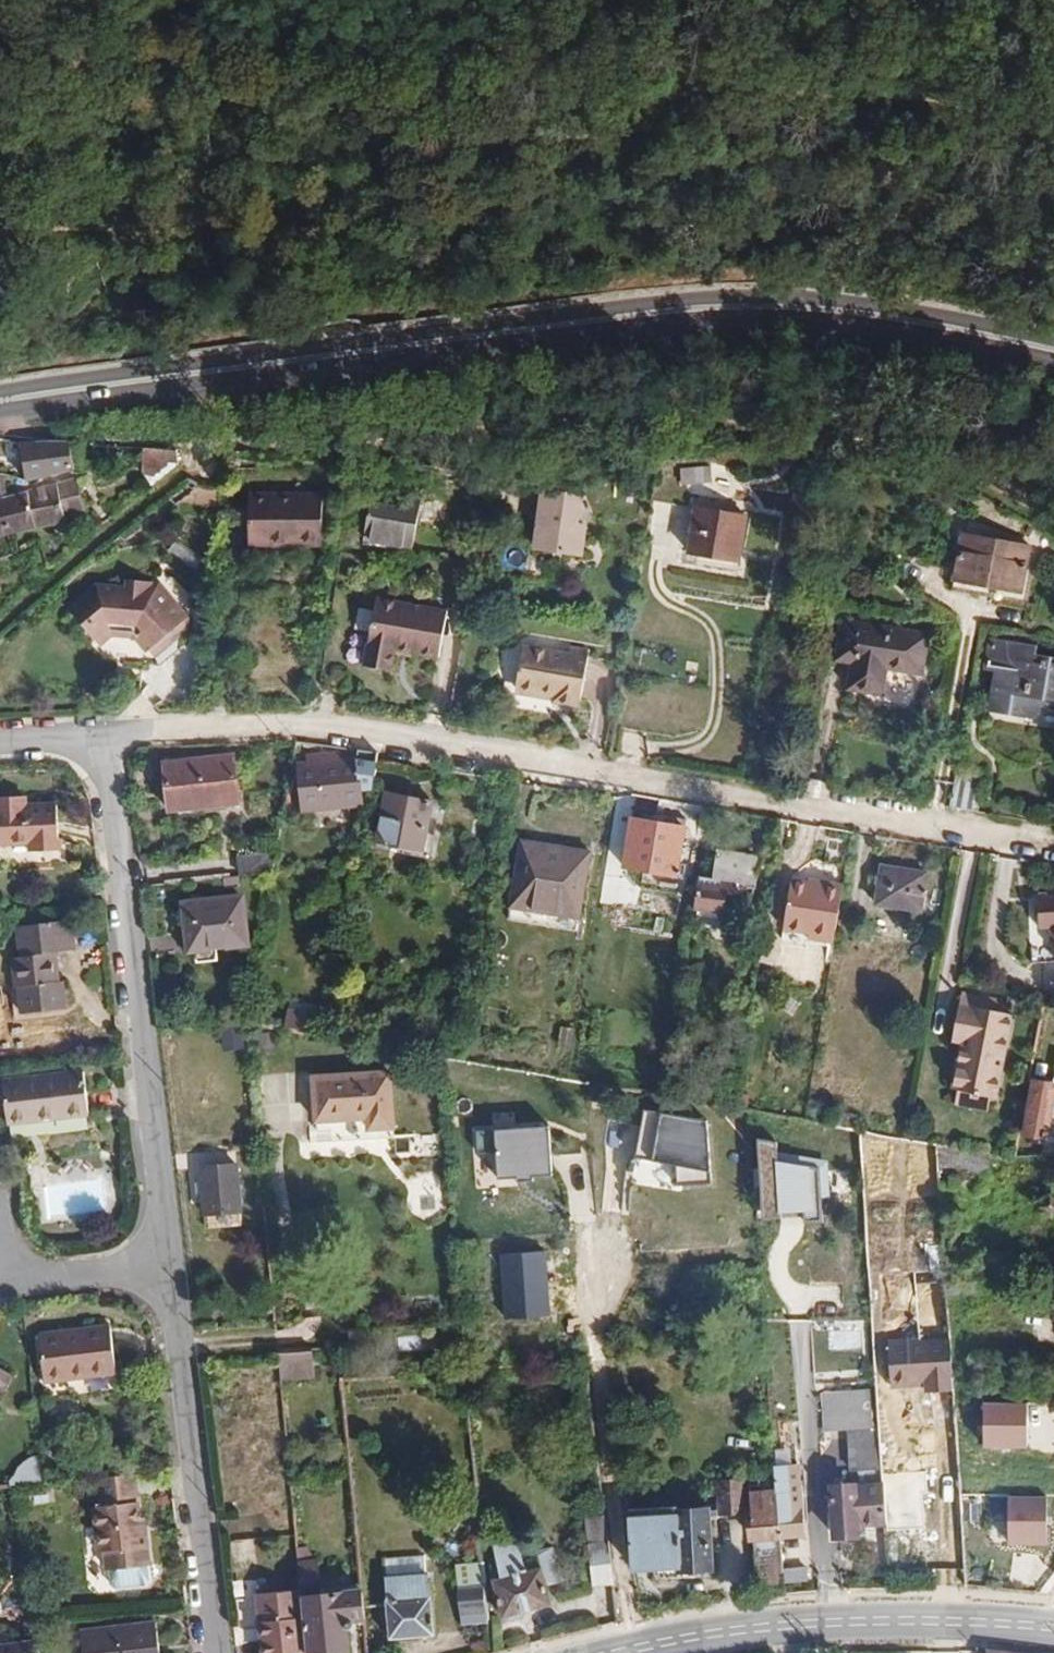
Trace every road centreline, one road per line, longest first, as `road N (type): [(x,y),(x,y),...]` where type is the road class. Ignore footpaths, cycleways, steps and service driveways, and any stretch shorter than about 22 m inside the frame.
road 1 (secondary): [(1053,348),(962,328),(716,307),(0,407)]
road 2 (residential): [(100,737),(490,733),(1053,843)]
road 3 (residential): [(168,1270),(100,737)]
road 4 (primary): [(615,1652),(749,1628),(876,1619),(1053,1630)]
road 5 (residential): [(218,1652),(168,1270)]
road 6 (residential): [(168,1270),(26,1276),(0,1245)]

